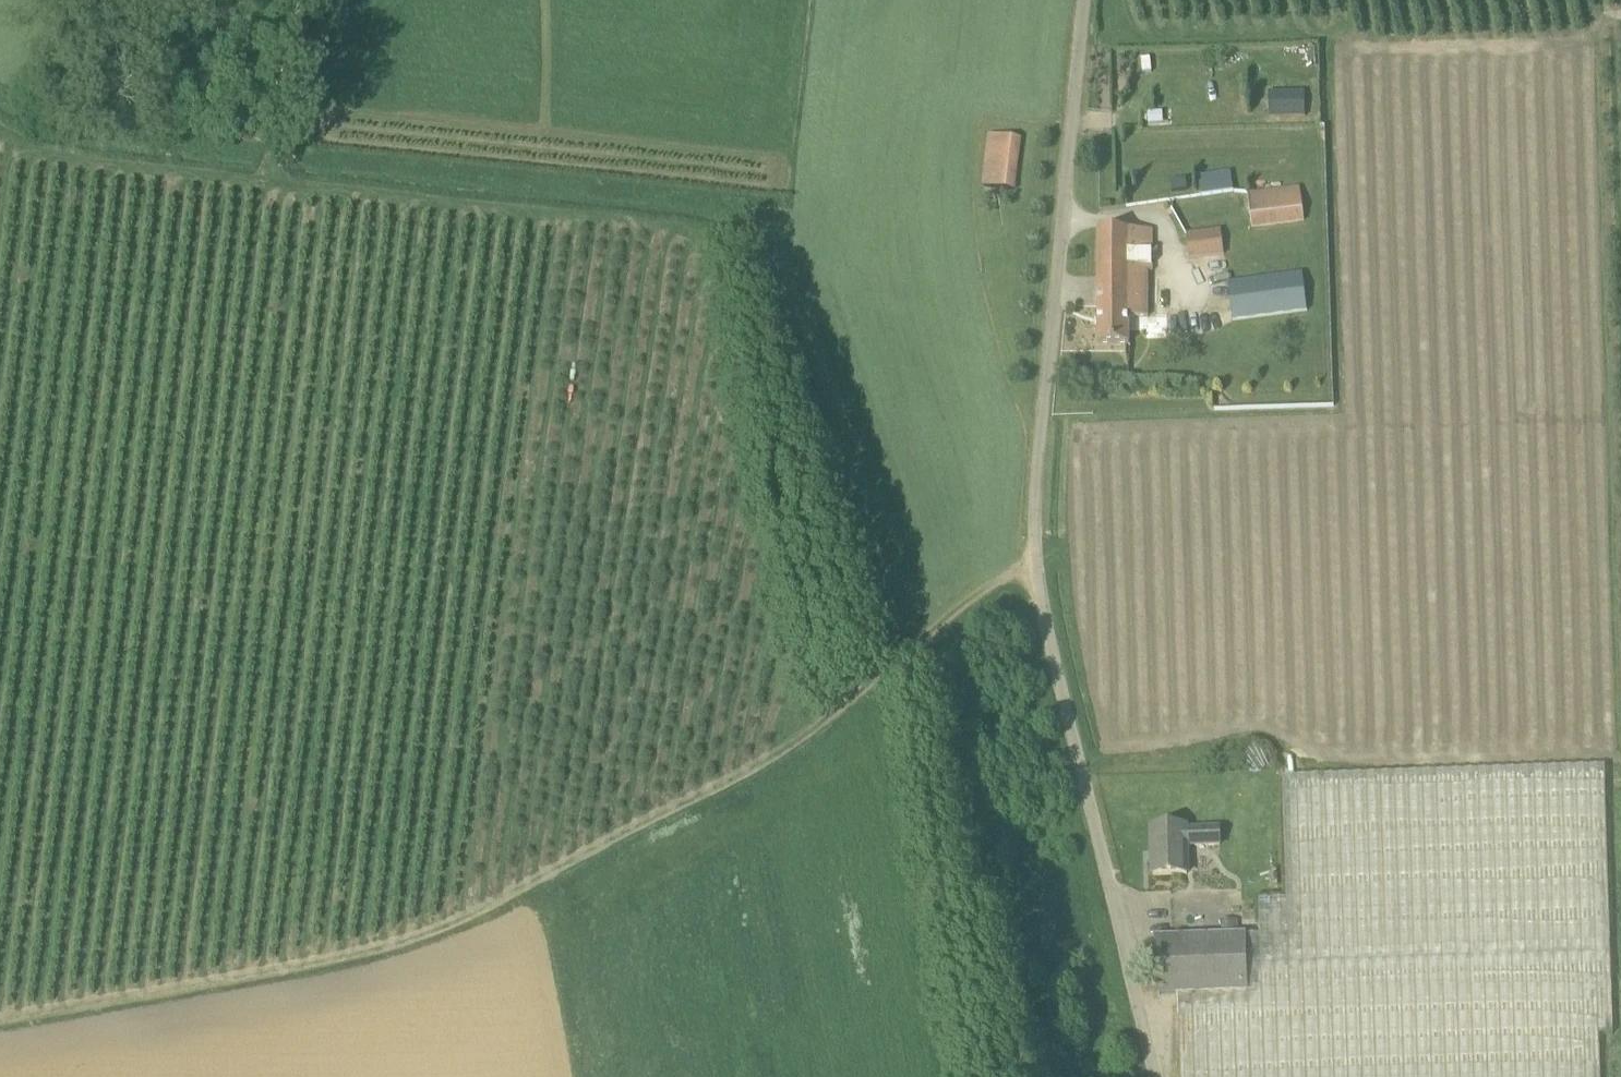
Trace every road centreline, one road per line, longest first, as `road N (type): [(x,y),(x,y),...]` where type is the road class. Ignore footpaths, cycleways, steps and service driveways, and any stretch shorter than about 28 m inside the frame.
road 1 (track): [(1037,565),(1010,570),(982,589),(804,737),(448,926),(342,958),(0,1018)]
road 2 (unclassified): [(1152,1076),(1037,565),(1083,0)]

